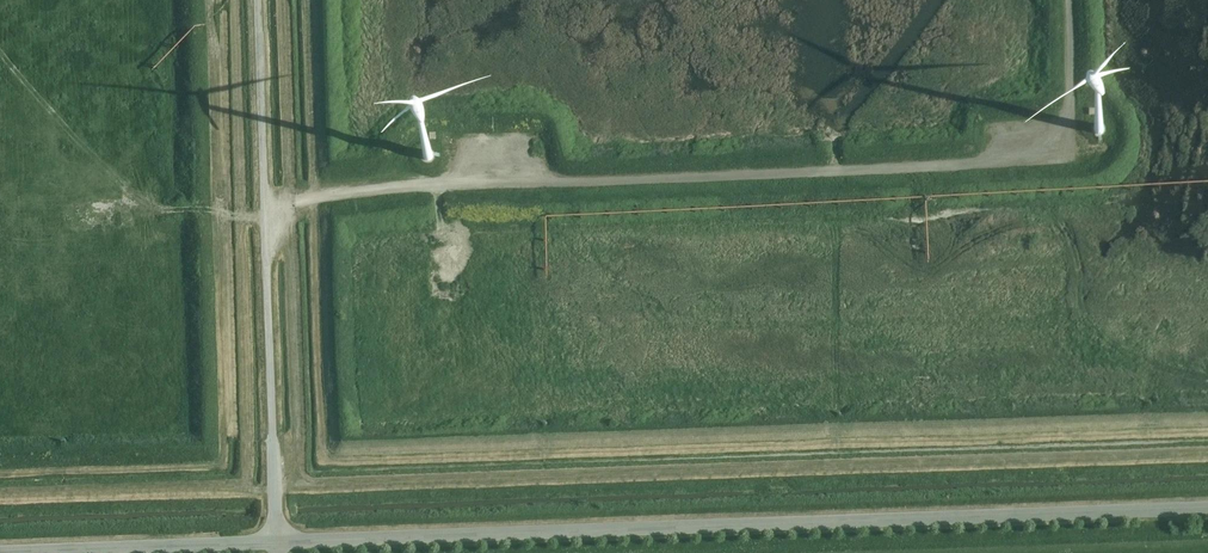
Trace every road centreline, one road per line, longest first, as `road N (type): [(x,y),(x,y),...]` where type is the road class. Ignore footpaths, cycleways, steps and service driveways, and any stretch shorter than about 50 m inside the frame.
road 1 (track): [(267,195),(1066,163),(1064,0)]
road 2 (unclassified): [(1207,509),(277,543)]
road 3 (unclassified): [(277,543),(261,0)]
road 4 (unclassified): [(277,543),(0,552)]

